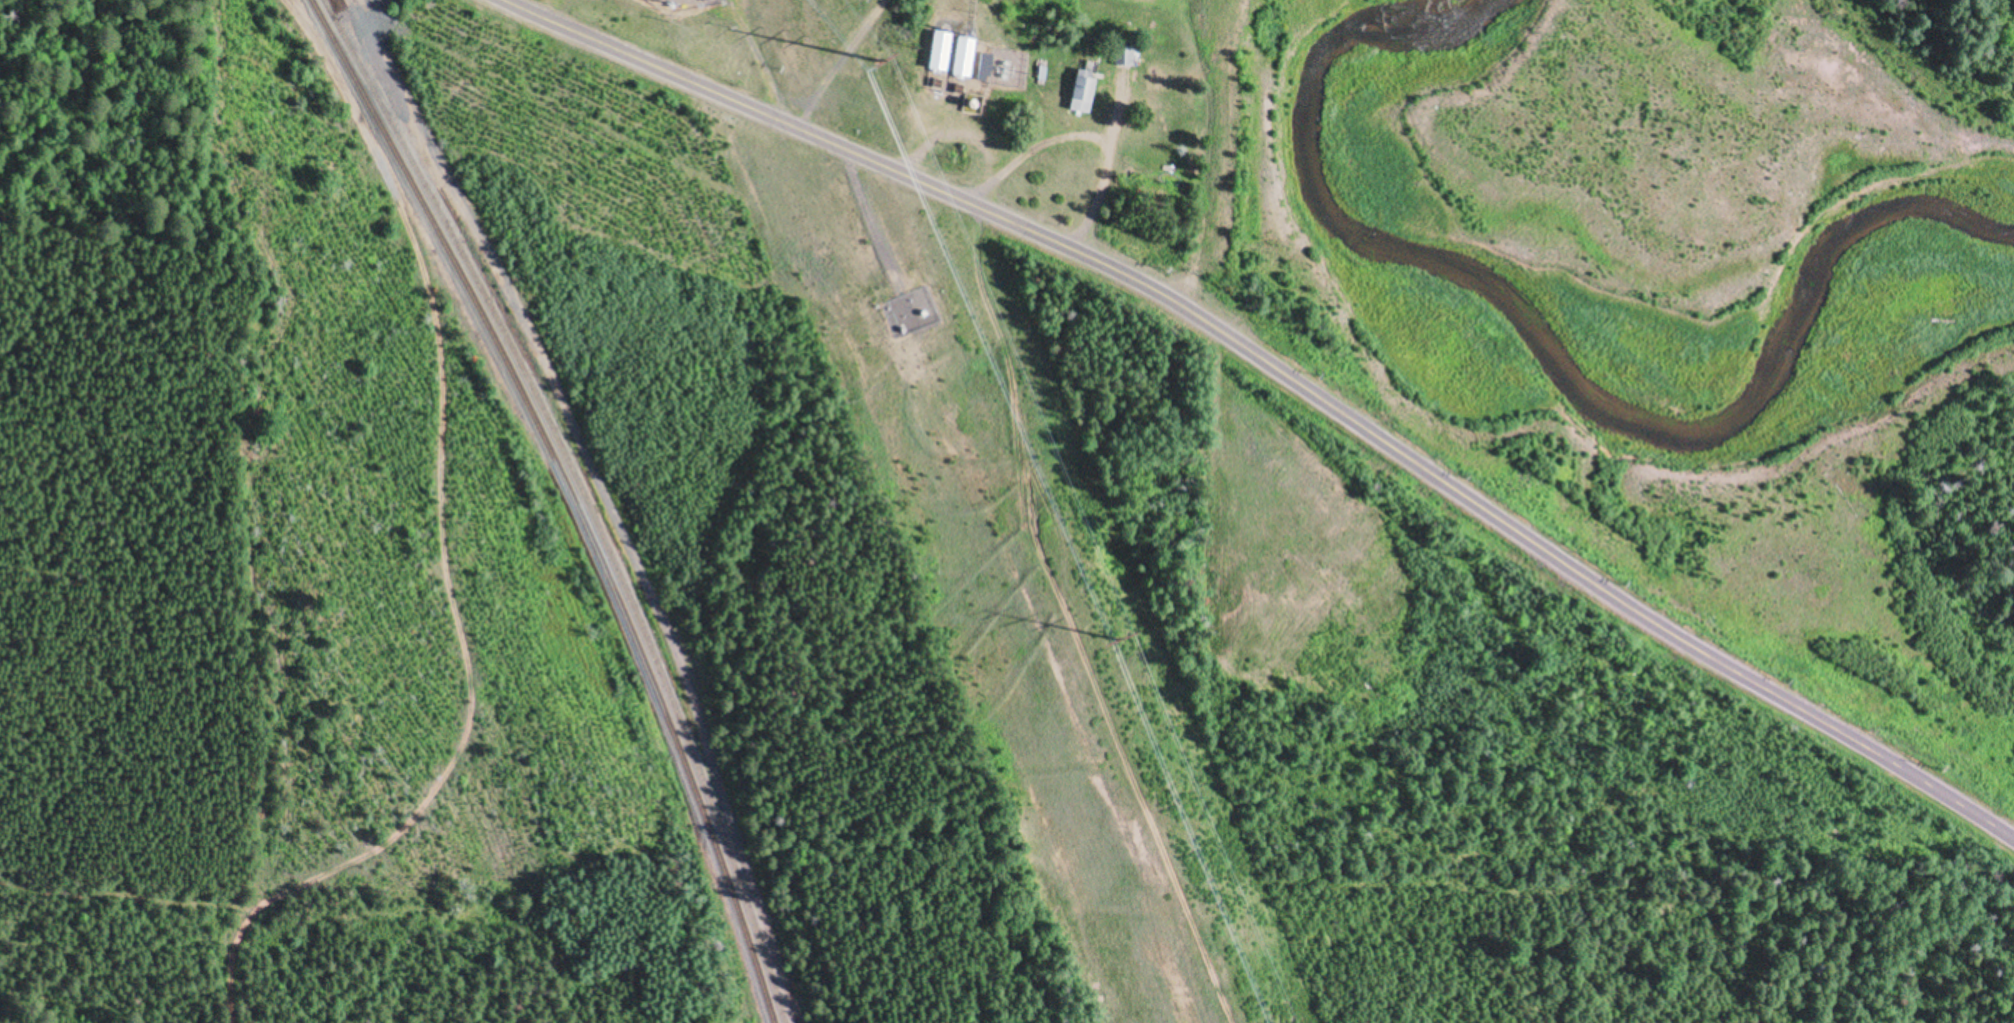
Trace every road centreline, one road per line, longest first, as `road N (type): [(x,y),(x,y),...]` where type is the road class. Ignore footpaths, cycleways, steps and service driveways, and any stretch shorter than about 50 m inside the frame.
road 1 (secondary): [(2013,844),(1508,527),(1177,299),(501,0)]
road 2 (track): [(365,0),(699,689),(806,1022)]

